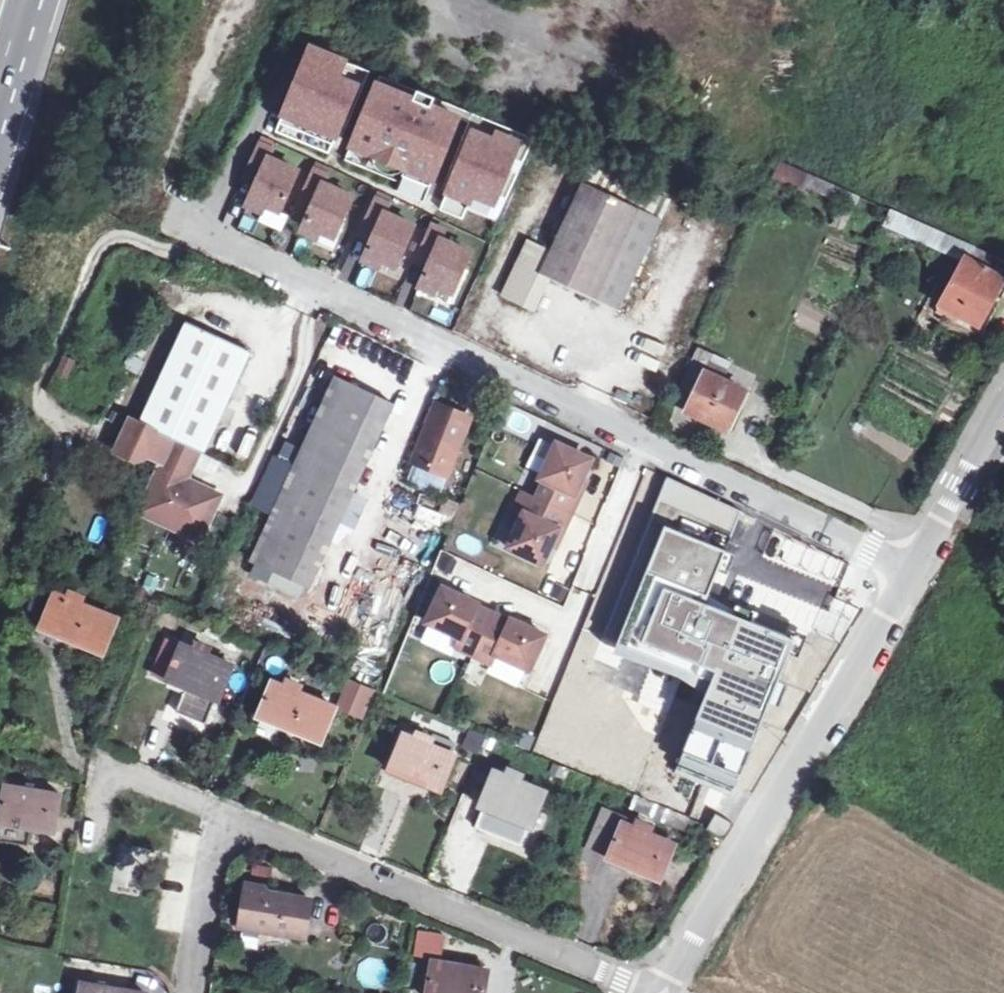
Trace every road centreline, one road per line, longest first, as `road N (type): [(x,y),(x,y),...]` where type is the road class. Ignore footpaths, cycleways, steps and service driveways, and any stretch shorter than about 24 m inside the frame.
road 1 (residential): [(194,232),(915,569)]
road 2 (residential): [(193,992),(220,834),(233,822),(648,992)]
road 3 (tertiary): [(657,992),(915,569)]
road 4 (tertiary): [(915,569),(1003,401)]

